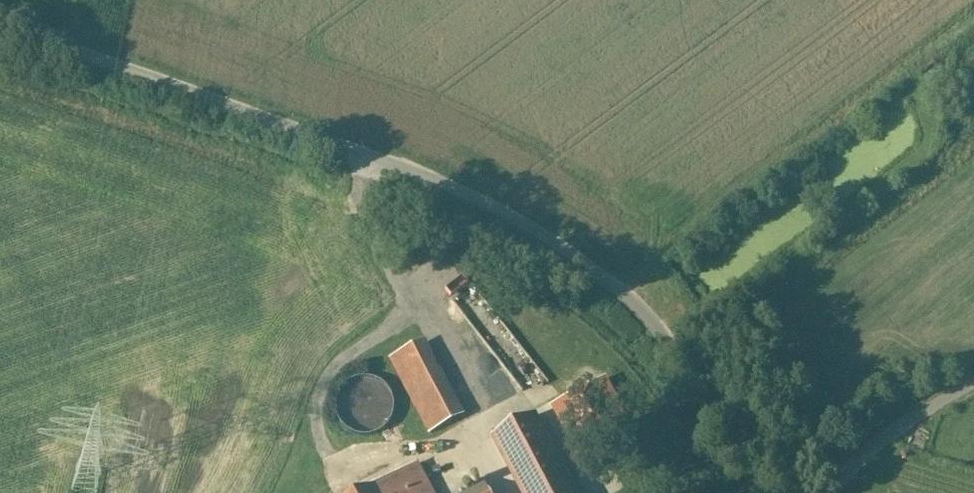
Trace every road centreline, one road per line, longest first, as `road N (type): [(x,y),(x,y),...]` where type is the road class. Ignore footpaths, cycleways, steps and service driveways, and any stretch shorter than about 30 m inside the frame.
road 1 (unclassified): [(0,28),(500,207),(644,313),(780,492)]
road 2 (unclassified): [(829,492),(916,415),(973,382)]

